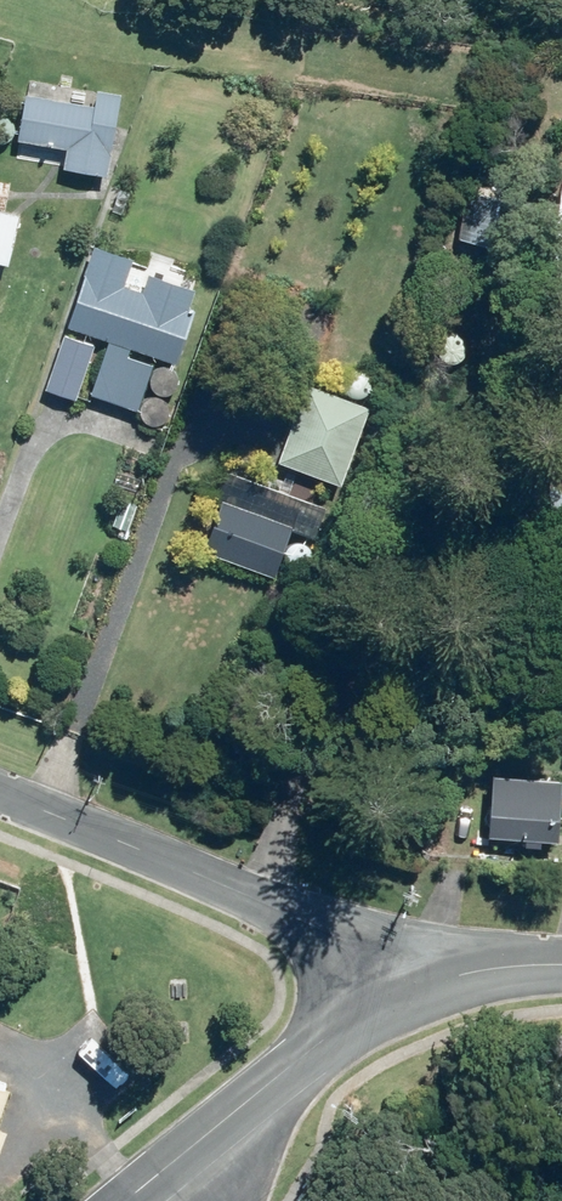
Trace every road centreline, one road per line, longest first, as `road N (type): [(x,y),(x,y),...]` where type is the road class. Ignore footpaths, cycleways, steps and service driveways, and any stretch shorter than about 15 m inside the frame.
road 1 (residential): [(0,794),(308,926),(399,990)]
road 2 (secondary): [(399,990),(343,1024),(128,1200)]
road 3 (residential): [(561,970),(465,973),(399,990)]

